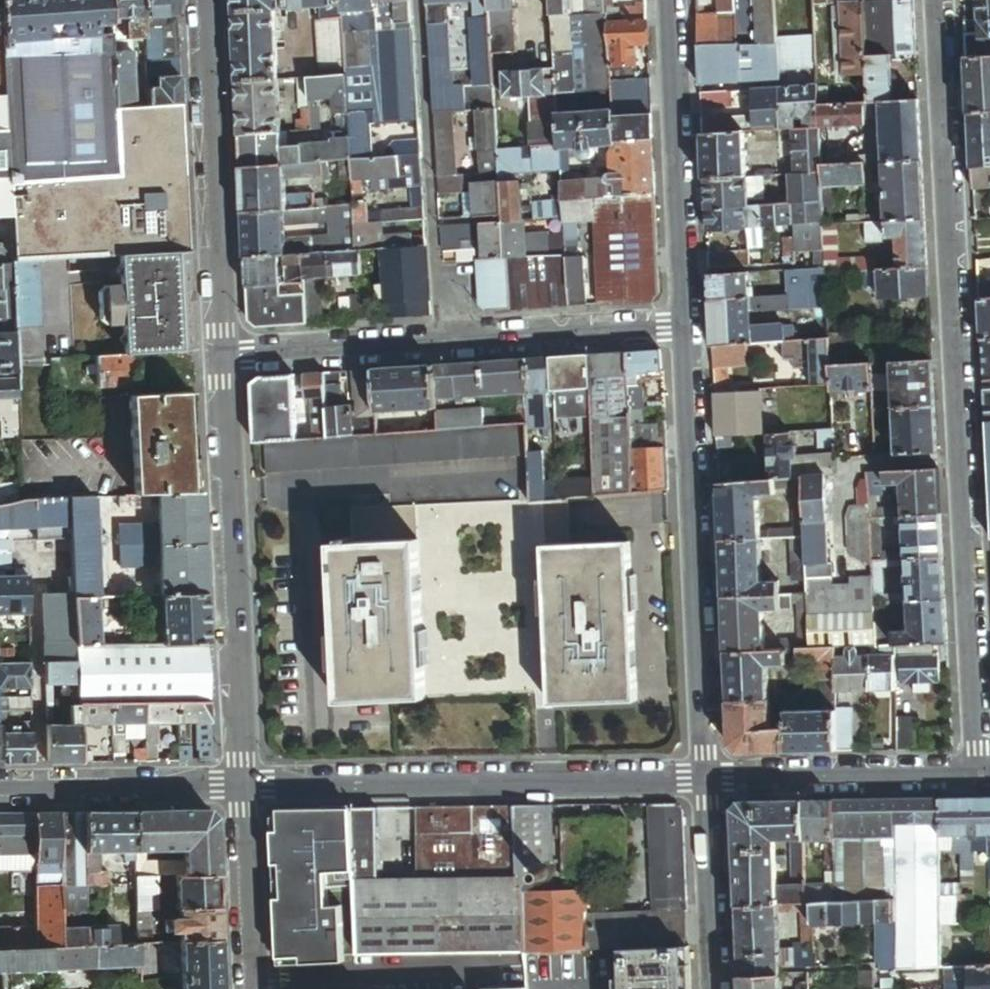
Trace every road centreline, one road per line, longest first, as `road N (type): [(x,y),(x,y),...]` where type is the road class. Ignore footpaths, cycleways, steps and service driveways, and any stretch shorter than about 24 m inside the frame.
road 1 (residential): [(932,0),(980,777)]
road 2 (residential): [(244,787),(705,780)]
road 3 (residential): [(684,325),(705,780)]
road 4 (tertiary): [(224,360),(244,787)]
road 5 (tertiary): [(207,0),(224,360)]
road 6 (residential): [(415,0),(440,344)]
road 7 (residential): [(669,0),(684,325)]
road 8 (residential): [(705,780),(980,777)]
road 9 (residential): [(684,325),(440,344)]
road 10 (residential): [(0,792),(244,787)]
road 11 (residential): [(440,344),(224,360)]
road 12 (residential): [(705,780),(715,988)]
road 13 (tertiary): [(244,787),(252,988)]

